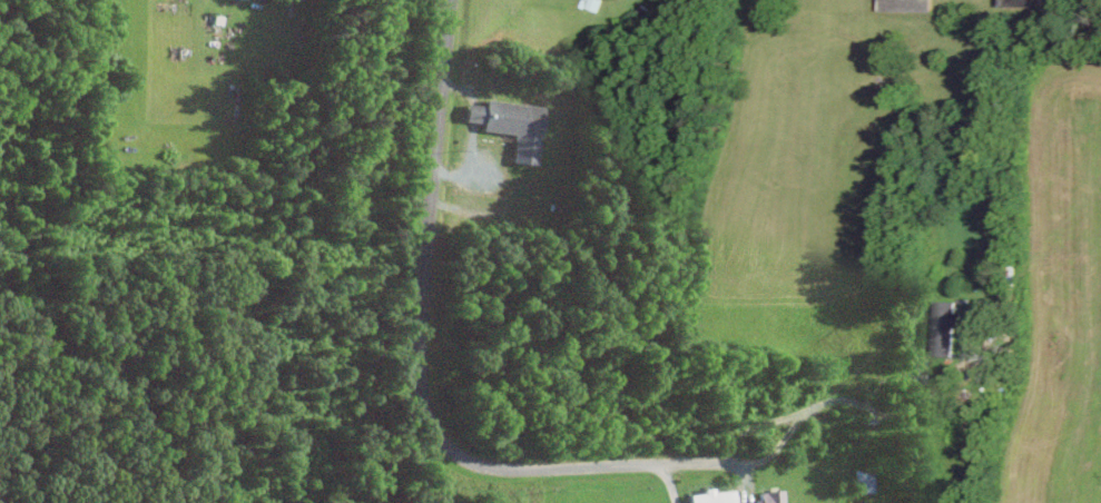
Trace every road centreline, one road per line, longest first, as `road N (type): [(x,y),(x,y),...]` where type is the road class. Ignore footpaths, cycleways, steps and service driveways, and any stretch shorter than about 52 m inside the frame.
road 1 (residential): [(660,463),(514,470),(474,463),(446,448),(427,421),(420,345),(451,0)]

